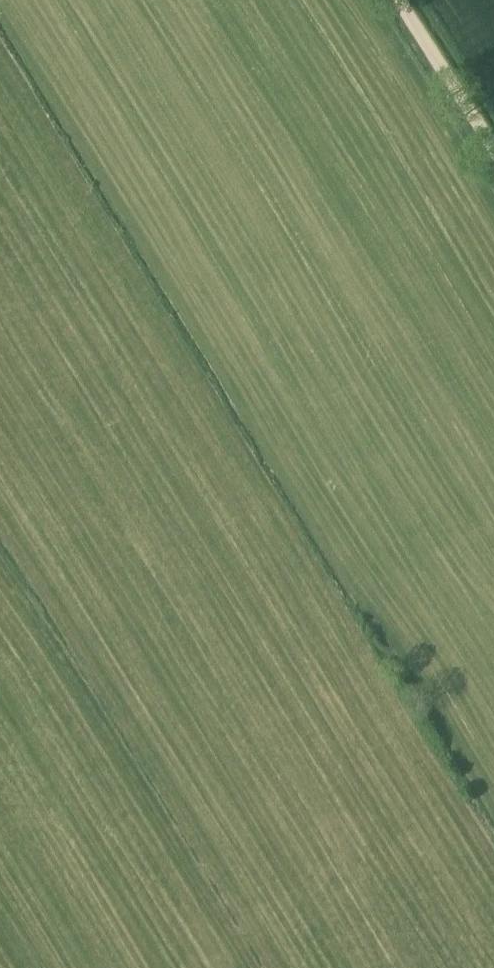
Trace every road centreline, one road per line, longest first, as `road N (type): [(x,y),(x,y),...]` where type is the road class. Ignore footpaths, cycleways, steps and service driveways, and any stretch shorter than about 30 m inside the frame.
road 1 (track): [(493,150),(395,0)]

